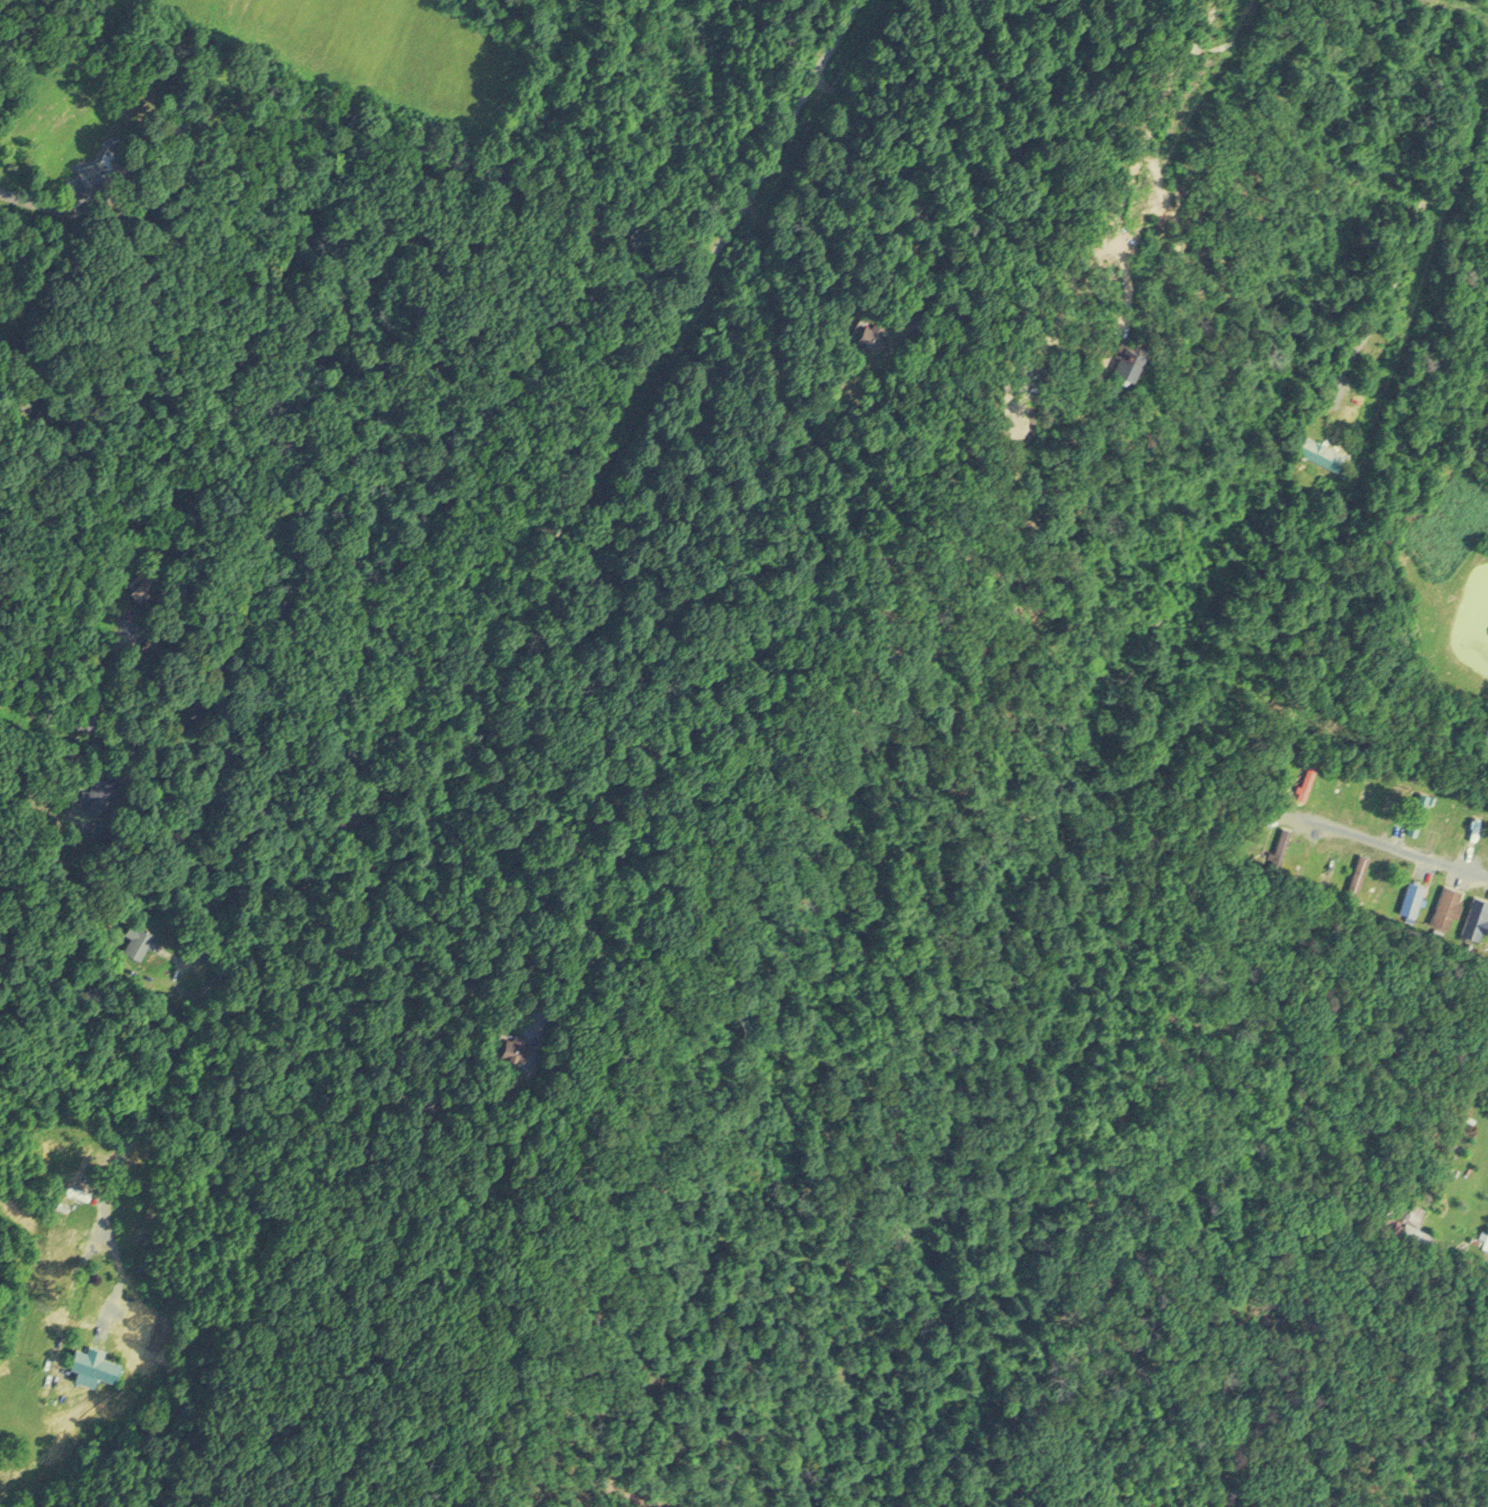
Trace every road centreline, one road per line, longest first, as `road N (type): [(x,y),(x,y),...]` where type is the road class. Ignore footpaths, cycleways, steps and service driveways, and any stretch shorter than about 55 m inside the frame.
road 1 (residential): [(1287,821),(1487,883)]

